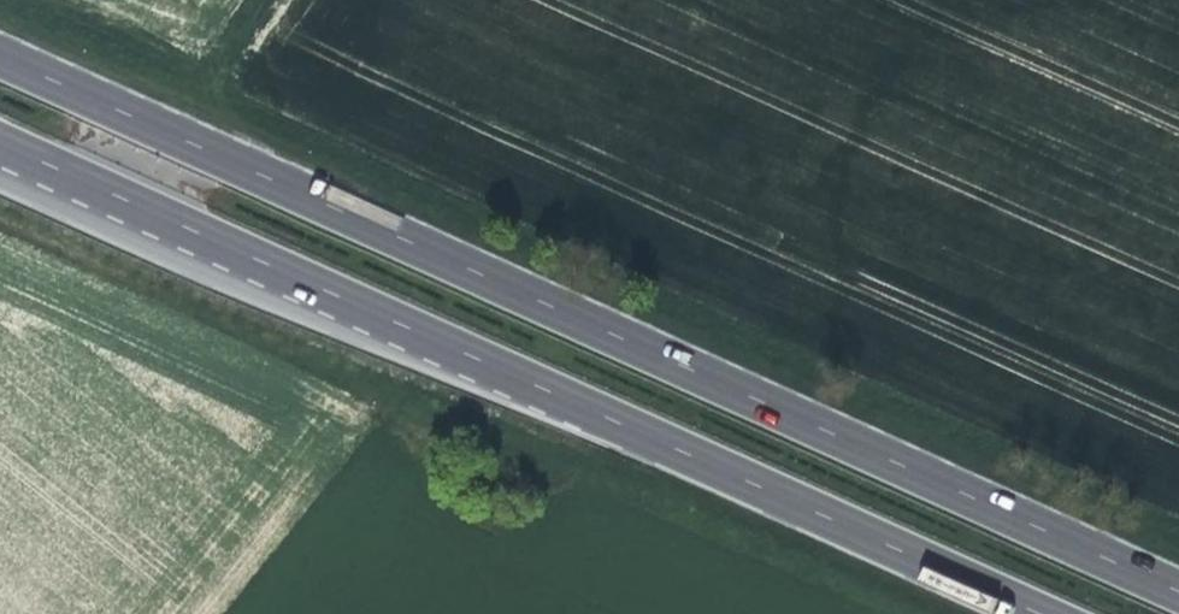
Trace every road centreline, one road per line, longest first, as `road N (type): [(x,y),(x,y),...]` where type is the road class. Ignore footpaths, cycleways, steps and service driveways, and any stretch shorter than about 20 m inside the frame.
road 1 (primary): [(1178,593),(0,57)]
road 2 (primary): [(0,143),(578,405)]
road 3 (unclassified): [(0,180),(378,347),(578,405)]
road 4 (primary): [(578,405),(1039,613)]

